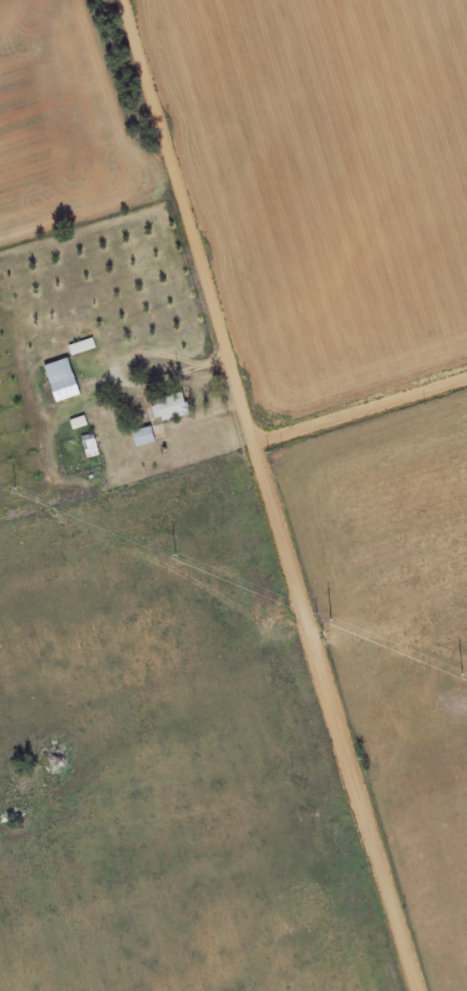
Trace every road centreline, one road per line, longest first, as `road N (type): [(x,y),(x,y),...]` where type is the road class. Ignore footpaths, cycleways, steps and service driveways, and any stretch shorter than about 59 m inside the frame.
road 1 (residential): [(421,990),(129,0)]
road 2 (residential): [(338,718),(158,757),(68,809),(0,871)]
road 3 (residential): [(257,442),(466,374)]

